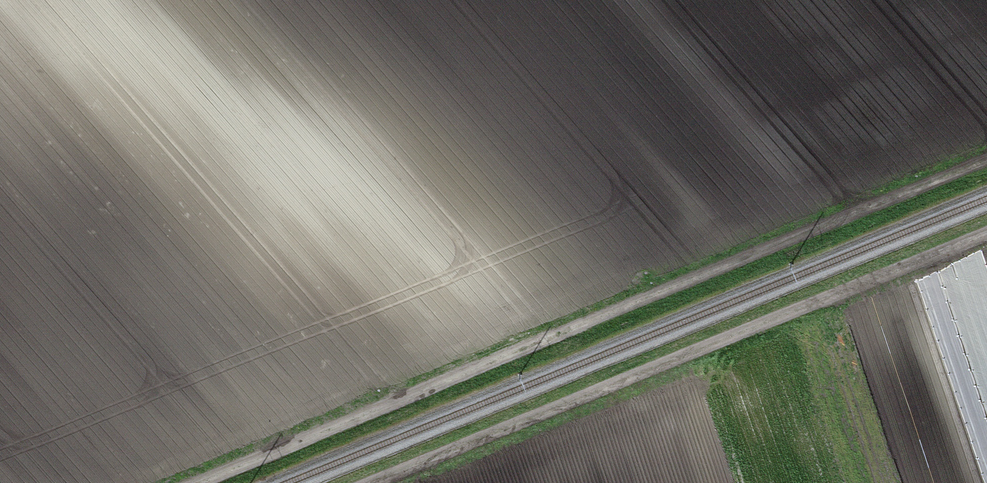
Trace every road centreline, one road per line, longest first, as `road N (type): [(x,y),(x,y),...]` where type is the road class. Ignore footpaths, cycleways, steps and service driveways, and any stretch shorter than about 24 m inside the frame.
road 1 (track): [(209,482),(986,164)]
road 2 (track): [(375,482),(986,234)]

